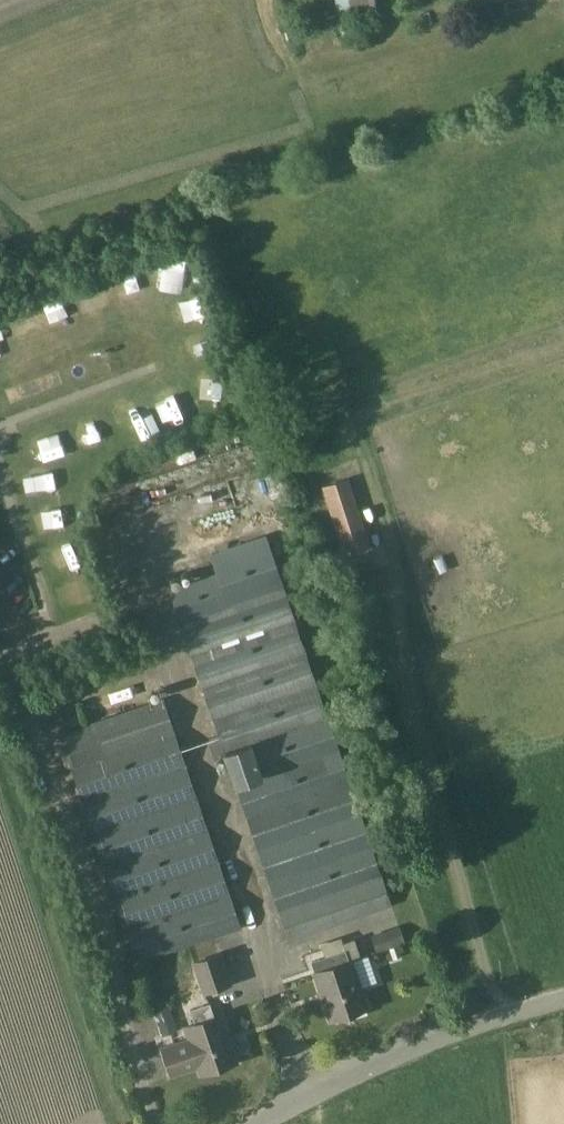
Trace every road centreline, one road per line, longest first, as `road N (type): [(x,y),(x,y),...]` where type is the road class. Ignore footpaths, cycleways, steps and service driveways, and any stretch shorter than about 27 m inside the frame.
road 1 (unclassified): [(259,1123),(316,1090),(430,1043),(563,1001)]

